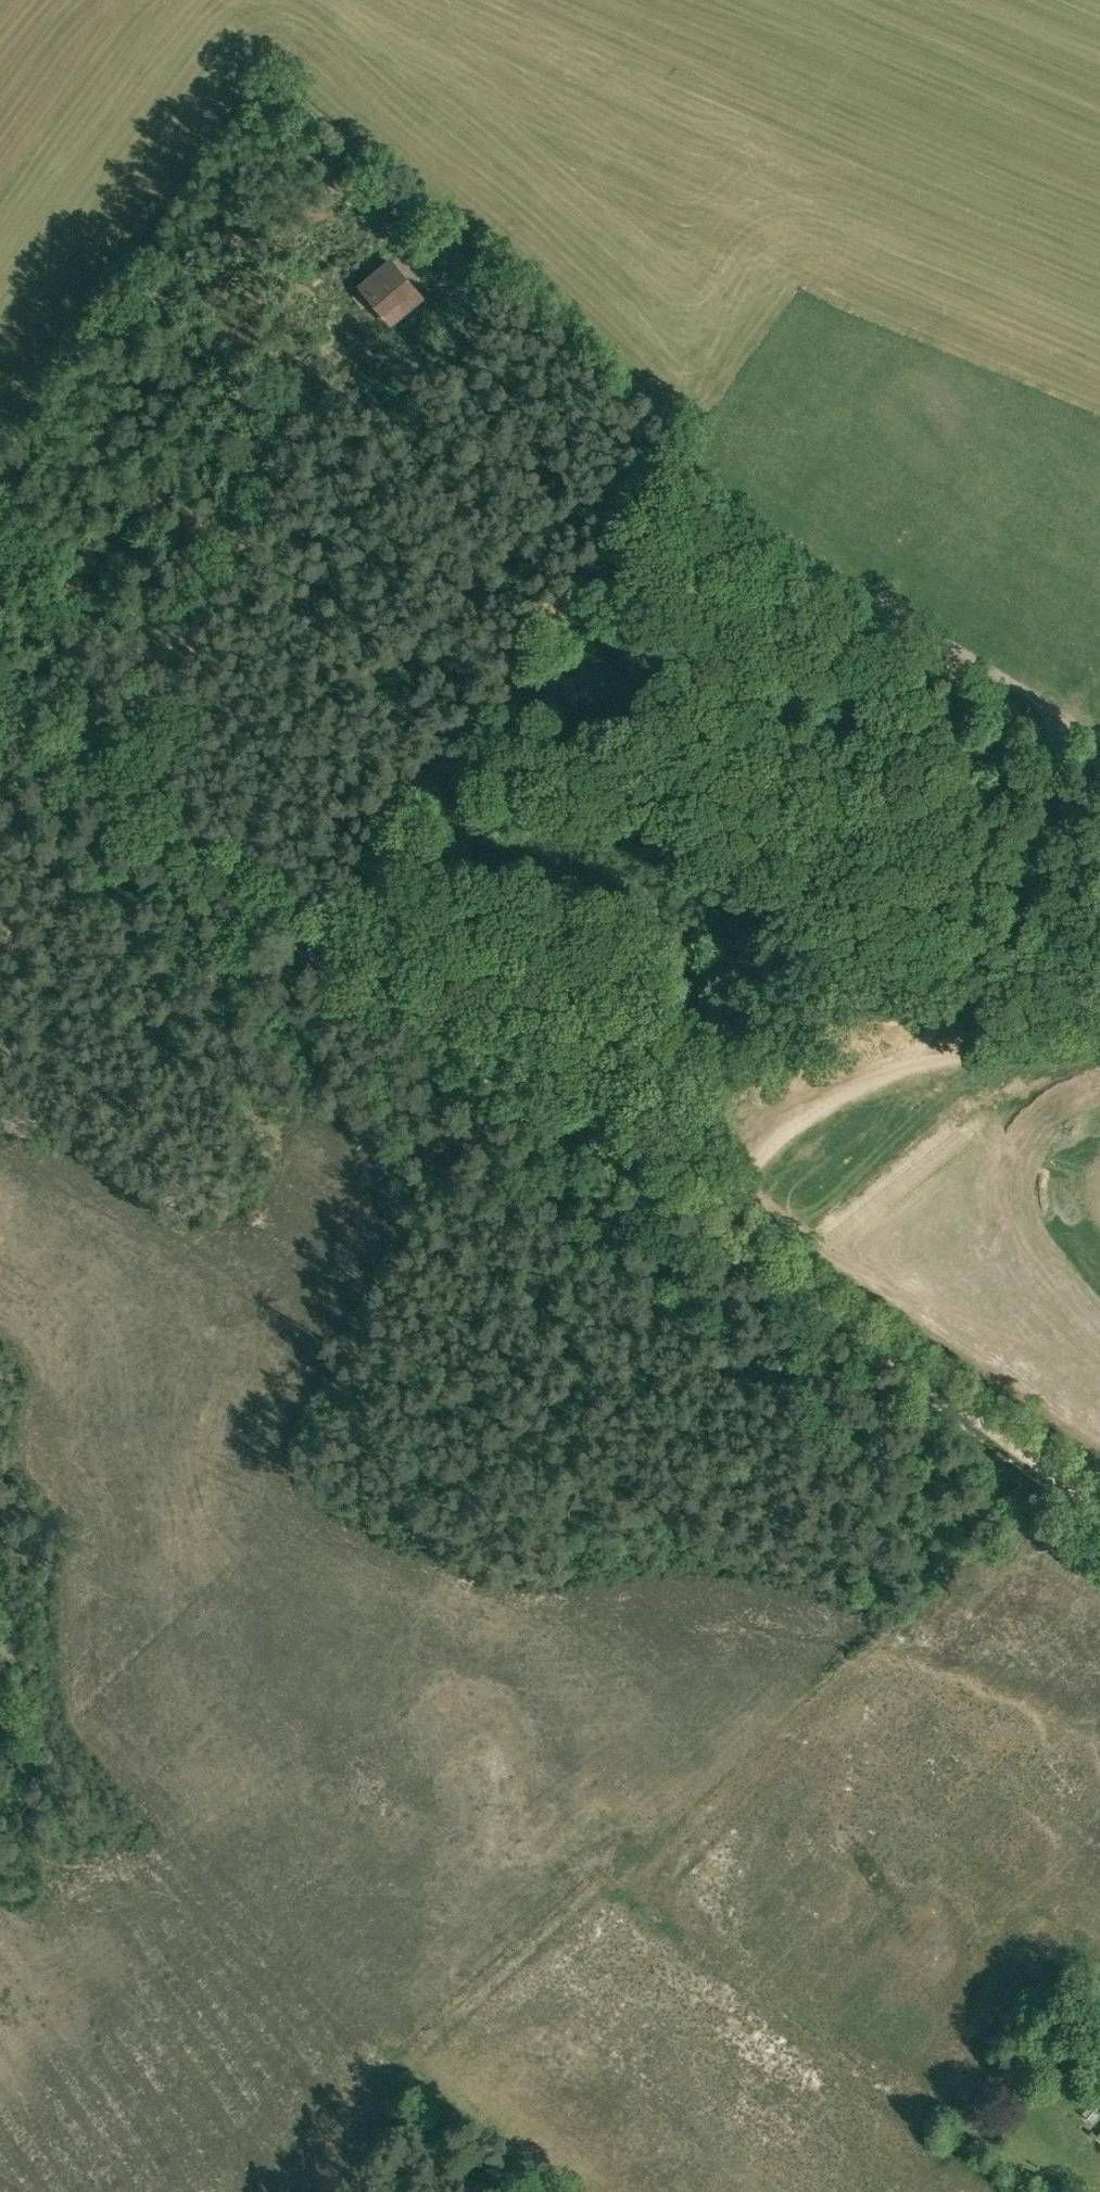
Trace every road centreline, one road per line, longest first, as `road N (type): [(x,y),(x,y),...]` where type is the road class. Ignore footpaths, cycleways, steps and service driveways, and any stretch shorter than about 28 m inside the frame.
road 1 (track): [(1099,1502),(0,701)]

